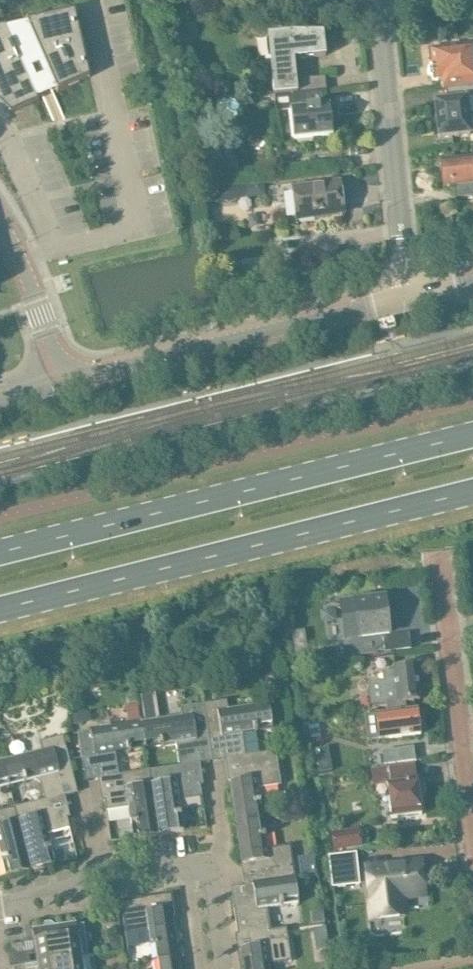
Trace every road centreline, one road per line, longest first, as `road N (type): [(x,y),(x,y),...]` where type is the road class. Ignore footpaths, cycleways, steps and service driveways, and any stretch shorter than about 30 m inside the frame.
road 1 (primary): [(0,607),(472,489)]
road 2 (primary): [(472,436),(0,553)]
road 3 (tertiary): [(61,364),(99,372),(409,296)]
road 4 (unclassified): [(409,296),(378,0)]
road 5 (residential): [(472,834),(436,559)]
road 6 (tertiary): [(0,228),(61,364)]

